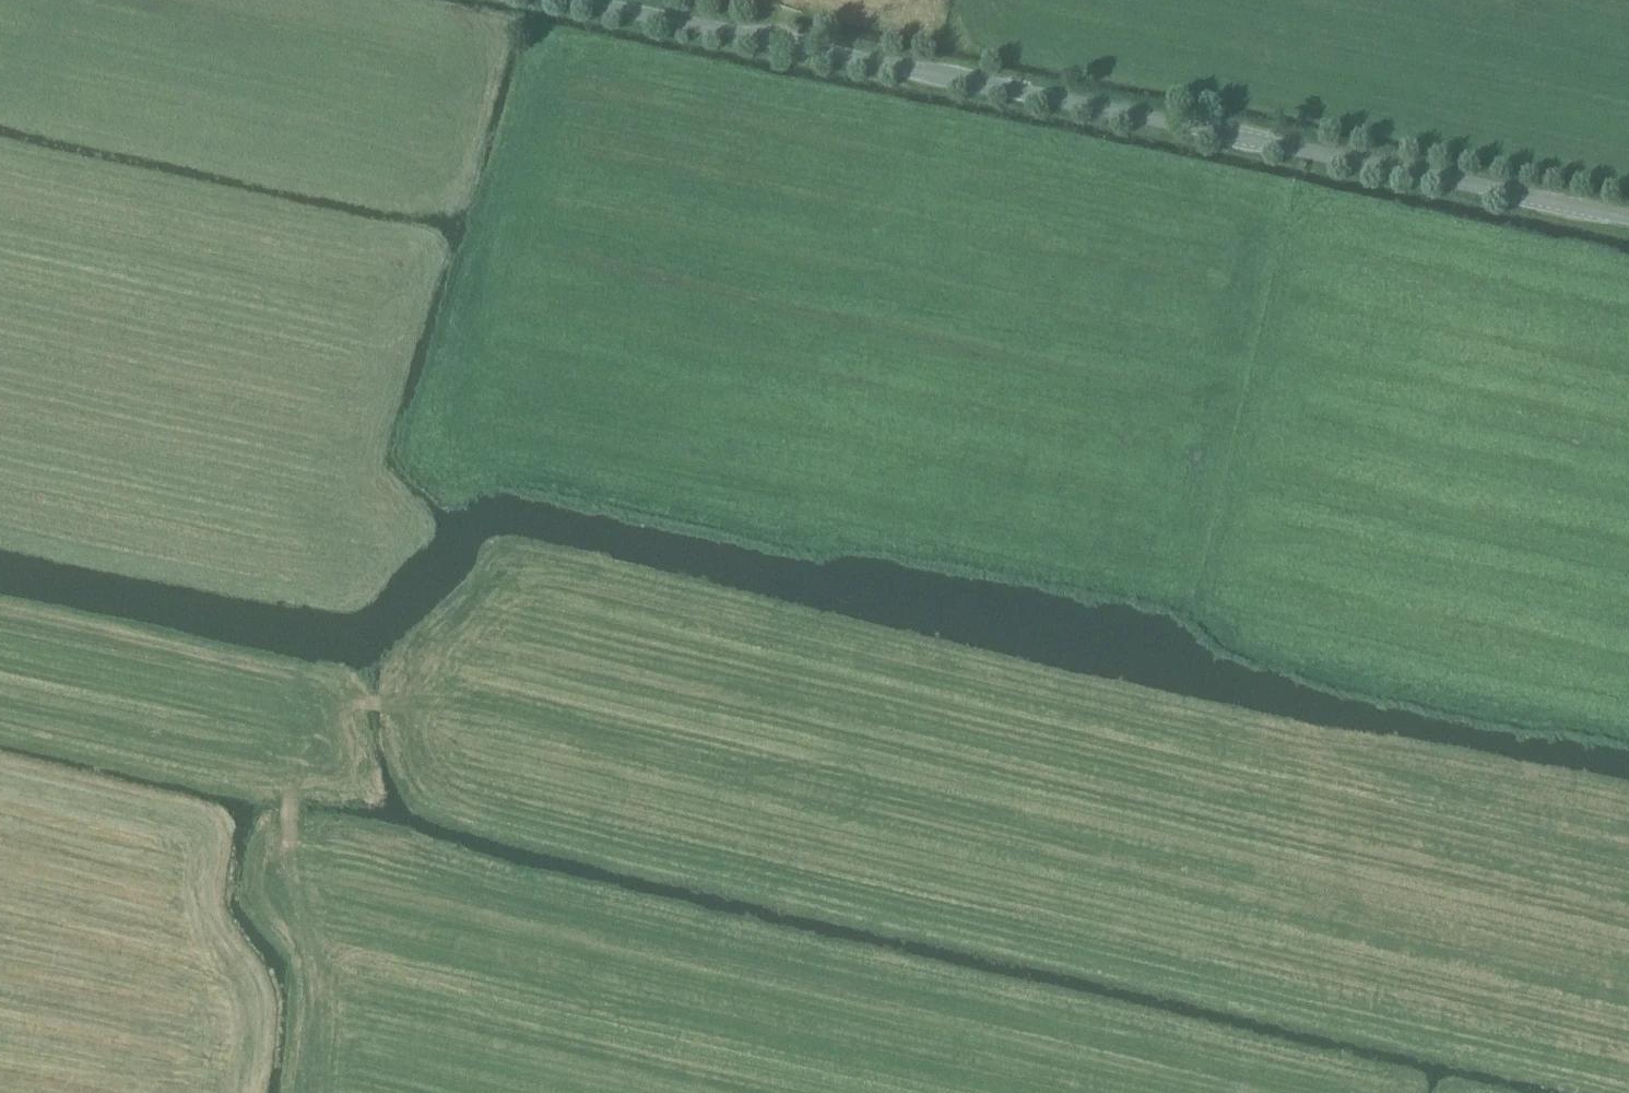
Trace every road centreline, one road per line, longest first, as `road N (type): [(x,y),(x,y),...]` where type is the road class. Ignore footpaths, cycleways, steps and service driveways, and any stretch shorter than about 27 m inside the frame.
road 1 (unclassified): [(1628,216),(584,0)]

